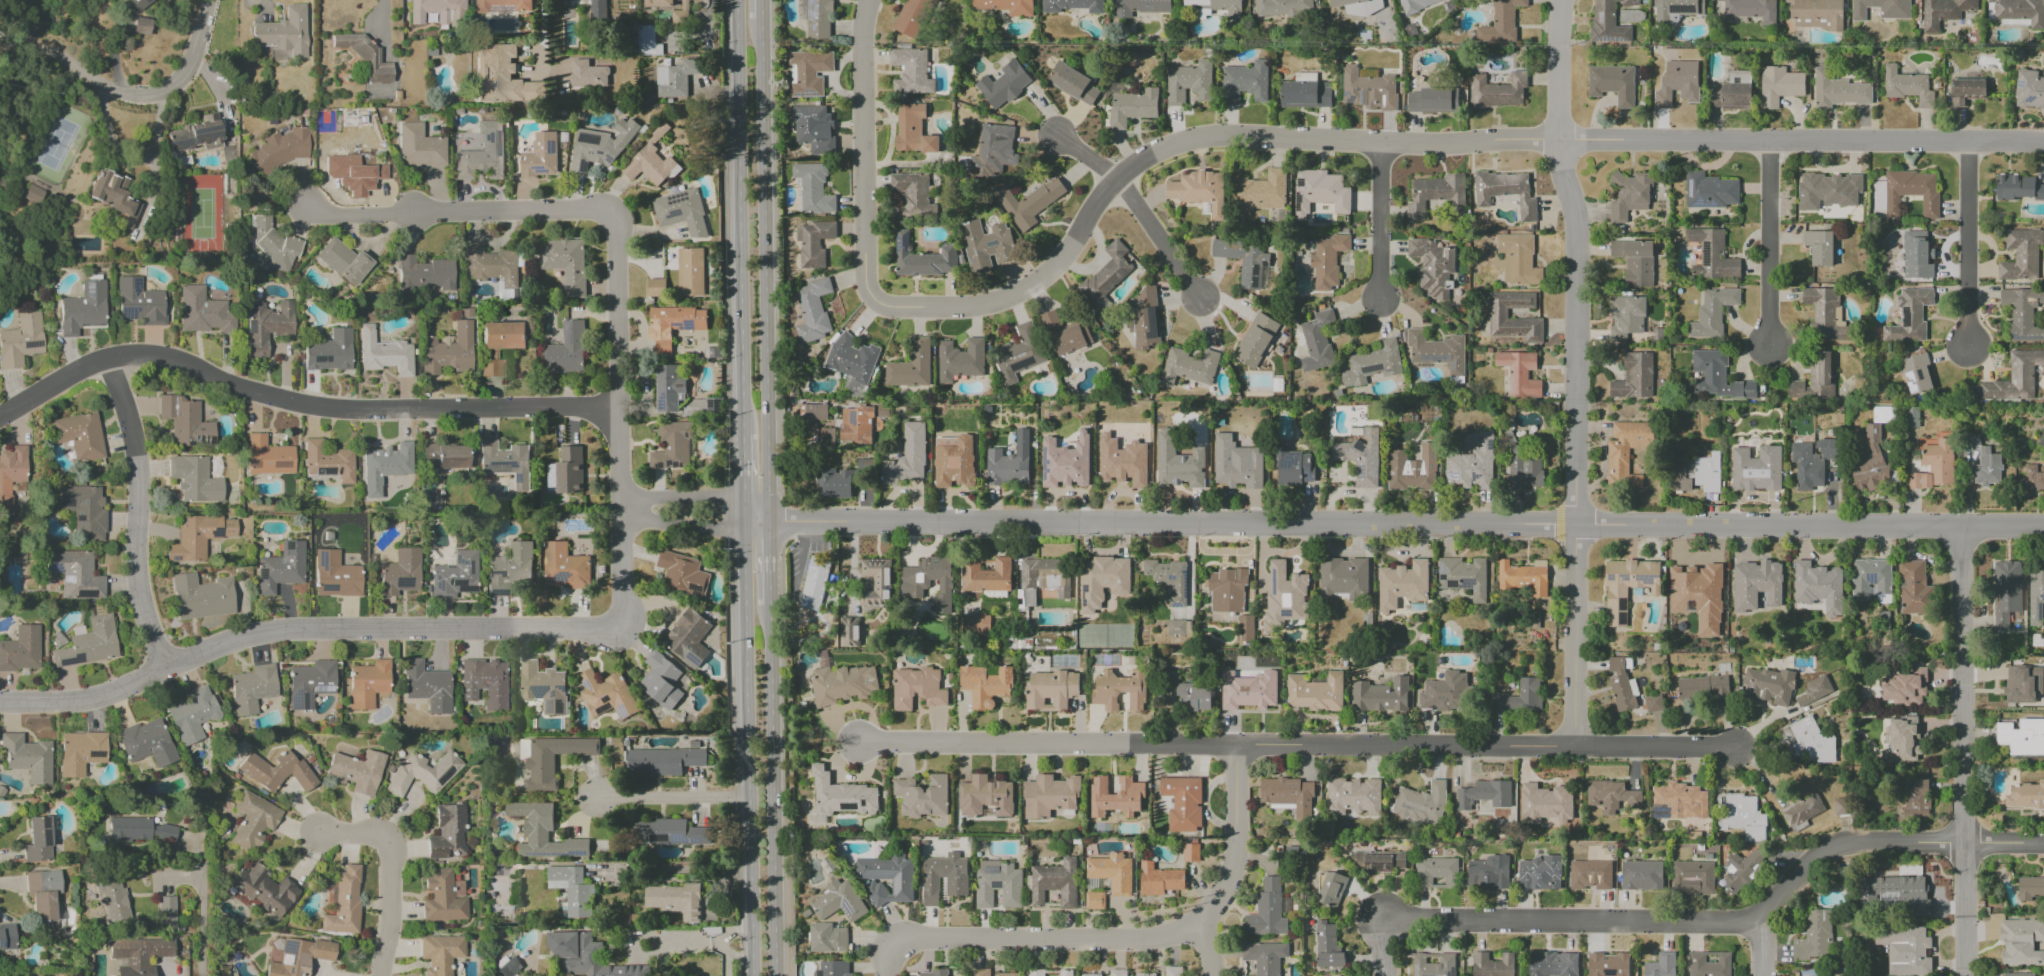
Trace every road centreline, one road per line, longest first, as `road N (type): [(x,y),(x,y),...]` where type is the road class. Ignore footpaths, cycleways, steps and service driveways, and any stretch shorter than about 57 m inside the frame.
road 1 (residential): [(2043,529),(740,513)]
road 2 (residential): [(2043,152),(1770,139),(1205,138),(1152,155),(1118,179),(1060,264),(1029,289),(992,305),(877,305)]
road 3 (residential): [(1733,749),(856,743)]
road 4 (residential): [(1561,0),(1558,139),(1575,526),(1572,751)]
road 5 (residential): [(304,207),(331,217),(615,214),(621,600),(613,620)]
road 6 (residential): [(2043,843),(1845,841),(1821,851),(1759,915),(1737,922),(1381,921)]
road 7 (residential): [(617,408),(314,409),(141,355),(104,360),(0,417)]
road 8 (residential): [(613,620),(545,629),(273,632),(228,641),(81,704),(0,700)]
road 9 (primary): [(767,512),(759,21)]
road 10 (primary): [(740,513),(748,975)]
road 11 (residential): [(1967,529),(1966,975)]
road 12 (primary): [(731,0),(739,437)]
road 13 (primary): [(777,975),(769,604)]
road 14 (residential): [(1197,927),(1157,941),(924,938),(897,943),(887,975)]
road 15 (residential): [(104,360),(134,442),(138,603),(162,668)]
road 16 (residential): [(877,305),(867,287),(862,15),(869,0)]
road 17 (residential): [(211,0),(201,53),(163,91),(112,86),(0,44)]
road 18 (residential): [(621,525),(725,526),(740,513),(723,494),(621,495)]
road 19 (residential): [(1770,139),(1770,344)]
road 20 (residential): [(1968,144),(1971,341)]
road 21 (residential): [(1237,749),(1239,858),(1197,927)]
road 22 (residential): [(1379,143),(1380,303)]
road 23 (residential): [(1118,179),(1203,301)]
road 24 (residential): [(745,796),(599,796)]
road 25 (residential): [(382,975),(398,861),(385,842)]

